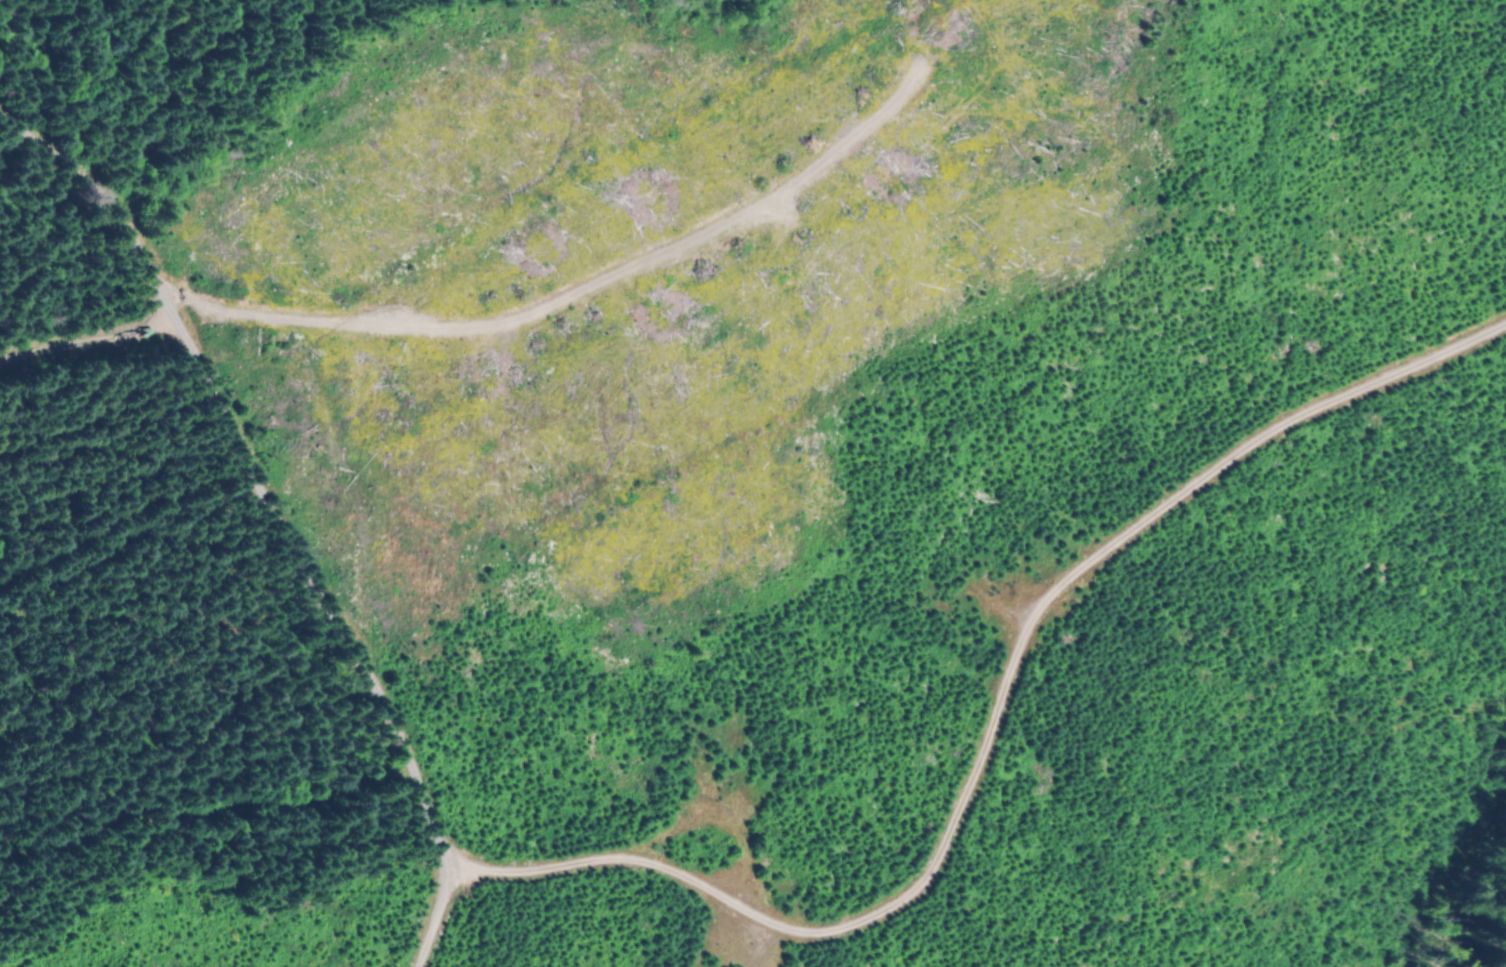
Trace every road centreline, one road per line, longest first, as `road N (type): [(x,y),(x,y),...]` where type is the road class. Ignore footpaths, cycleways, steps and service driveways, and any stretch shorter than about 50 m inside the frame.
road 1 (track): [(443,867),(532,871),(643,862),(753,919),(814,935),(882,912),(917,890),(935,864),(1021,636),(1070,577),(1303,414),(1505,325)]
road 2 (track): [(0,122),(107,201),(378,695),(443,867),(418,966)]
road 3 (track): [(180,333),(153,329),(0,362)]

